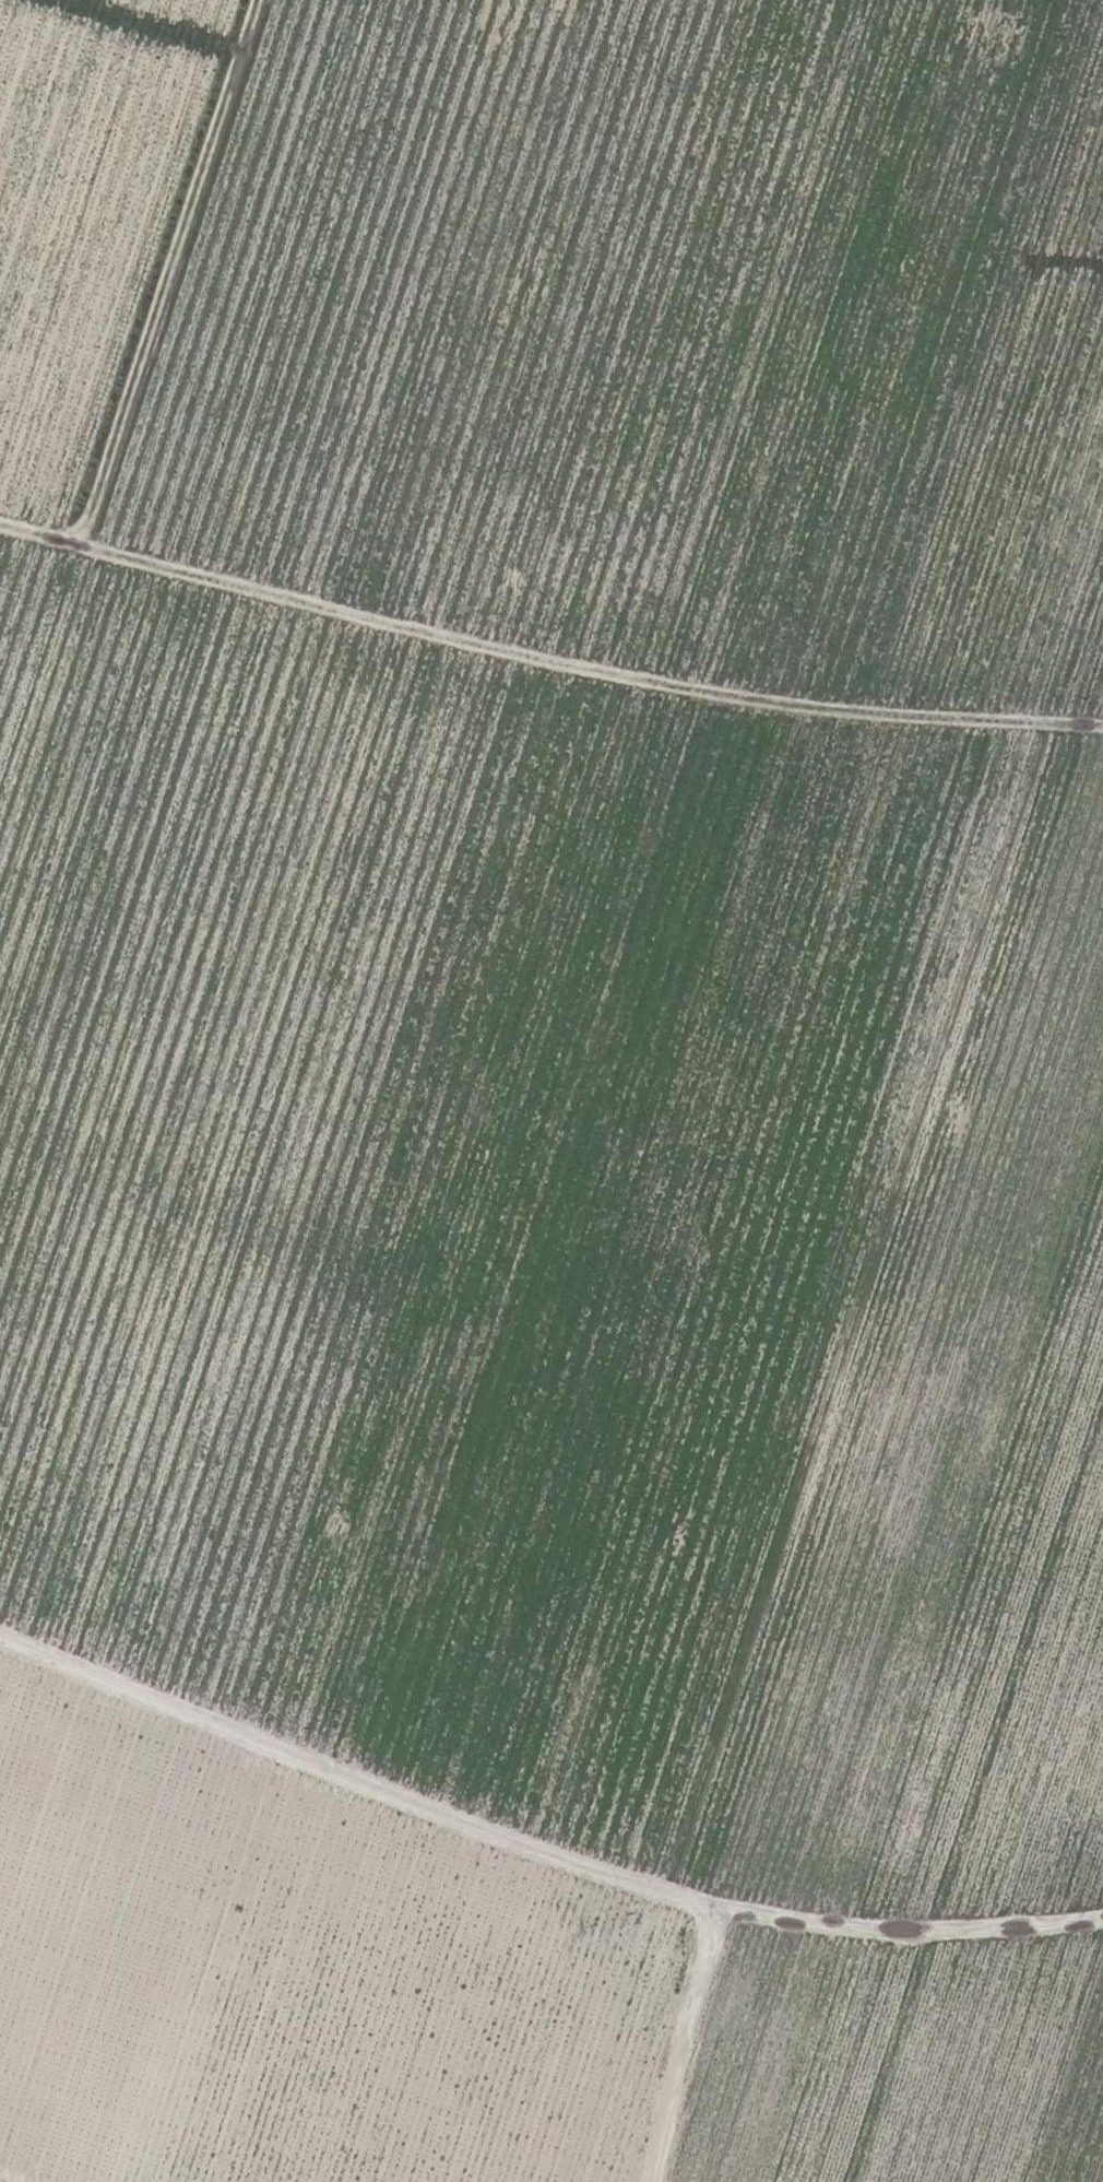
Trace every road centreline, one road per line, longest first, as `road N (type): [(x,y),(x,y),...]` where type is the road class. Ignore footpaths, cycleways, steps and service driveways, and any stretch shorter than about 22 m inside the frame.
road 1 (track): [(0,1634),(717,1915),(898,1932),(1102,1918)]
road 2 (track): [(648,2181),(717,1915)]

